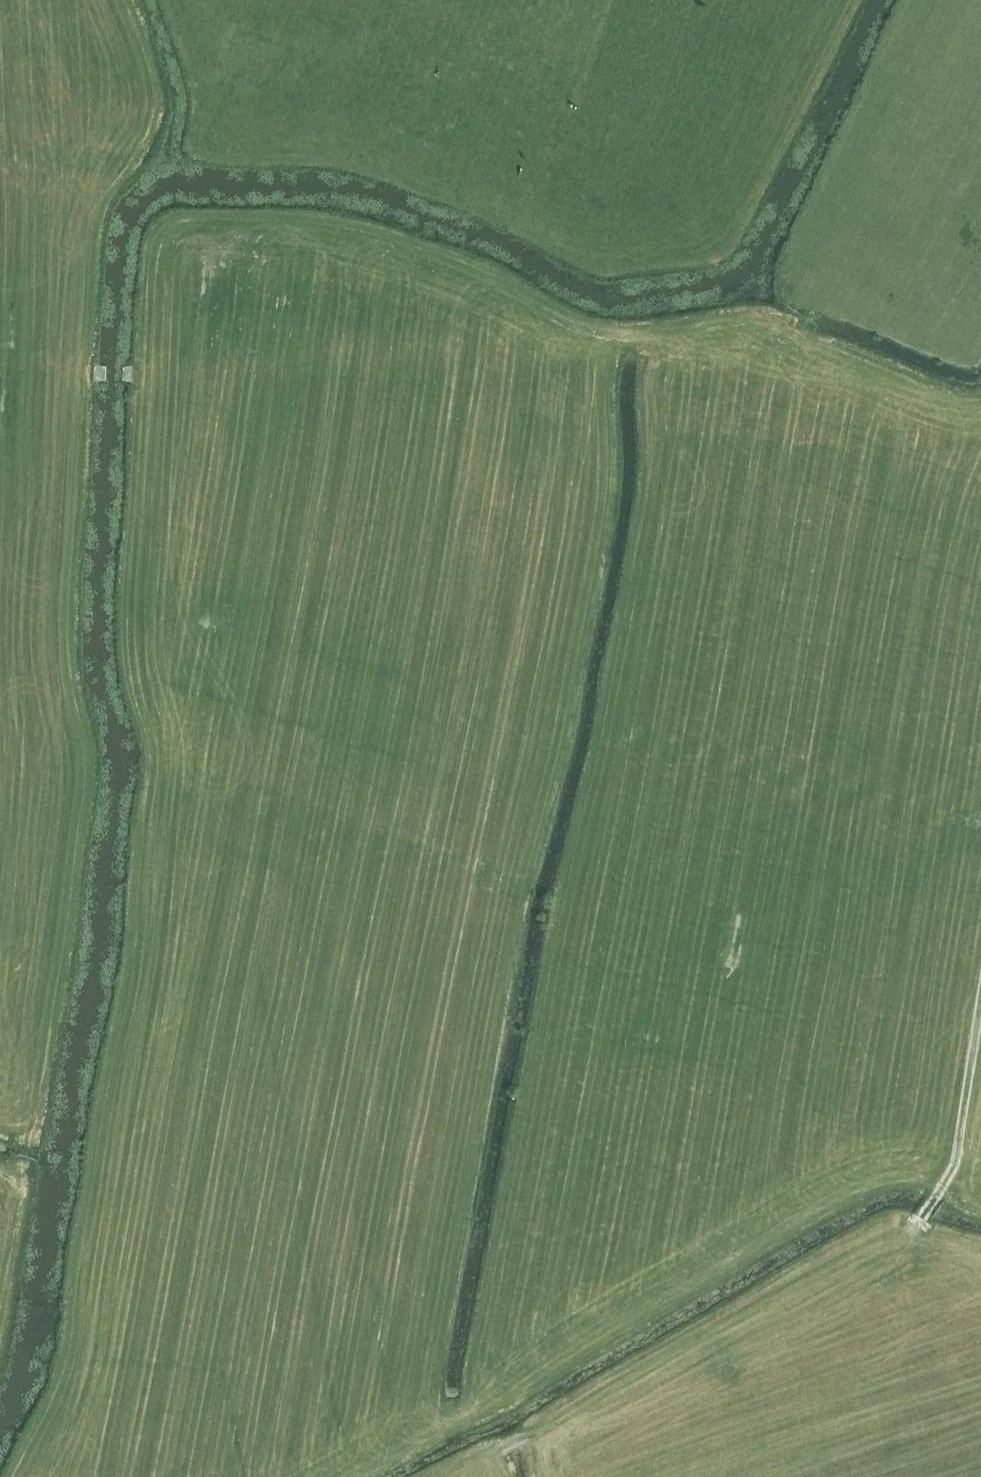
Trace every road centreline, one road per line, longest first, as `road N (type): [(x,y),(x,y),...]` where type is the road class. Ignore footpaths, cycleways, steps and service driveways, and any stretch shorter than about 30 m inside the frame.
road 1 (track): [(912,1233),(953,1170),(980,994)]

